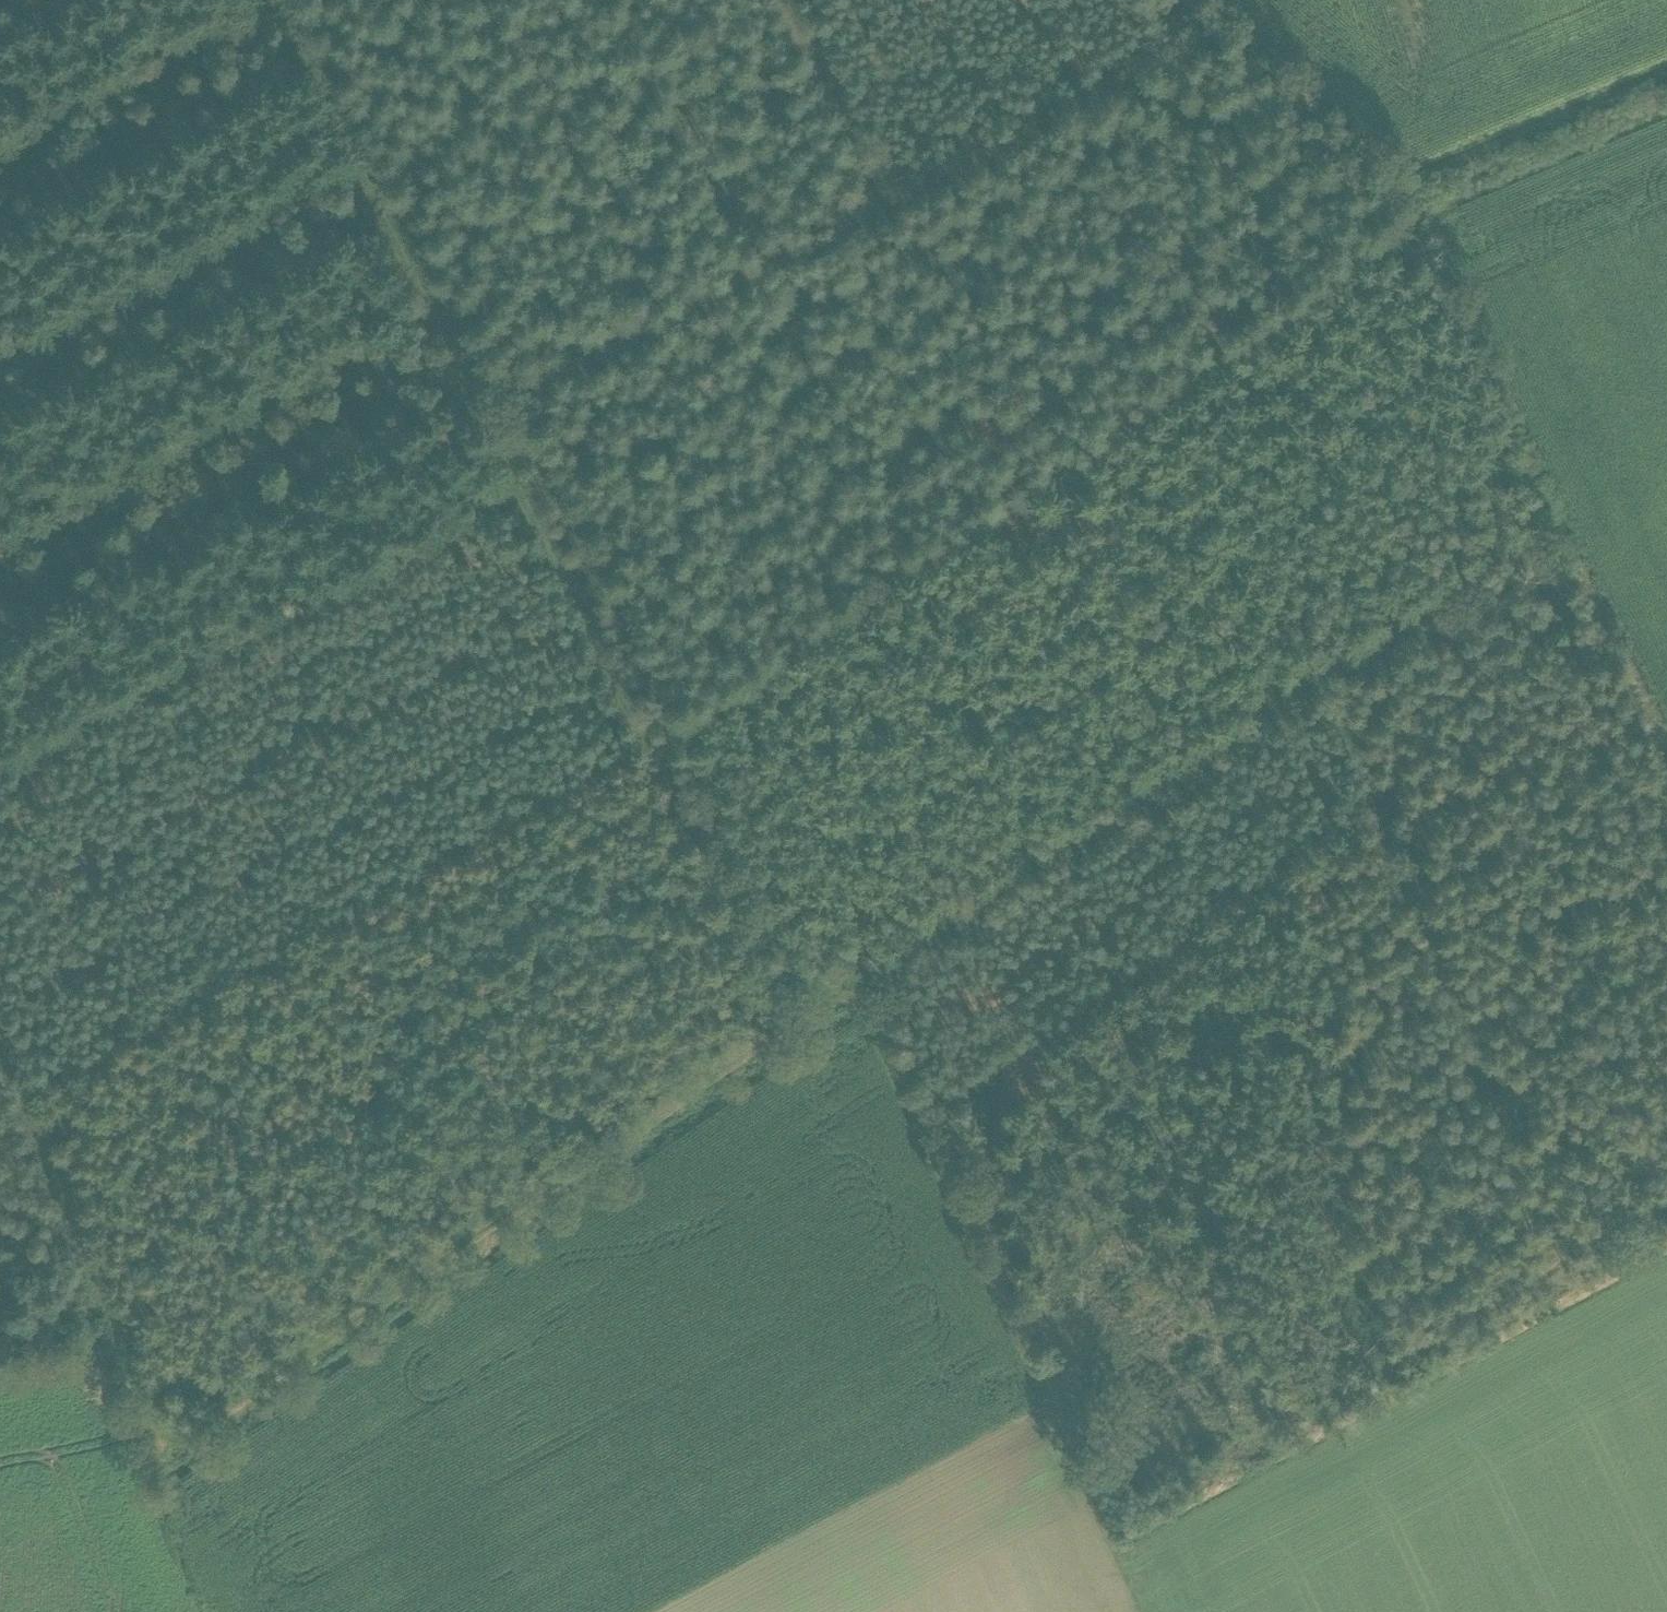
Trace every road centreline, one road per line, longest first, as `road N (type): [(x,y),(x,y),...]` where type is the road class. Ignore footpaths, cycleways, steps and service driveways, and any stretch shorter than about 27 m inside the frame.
road 1 (track): [(0,1365),(123,1349),(168,1453),(806,1018),(484,406),(879,207),(776,0)]

